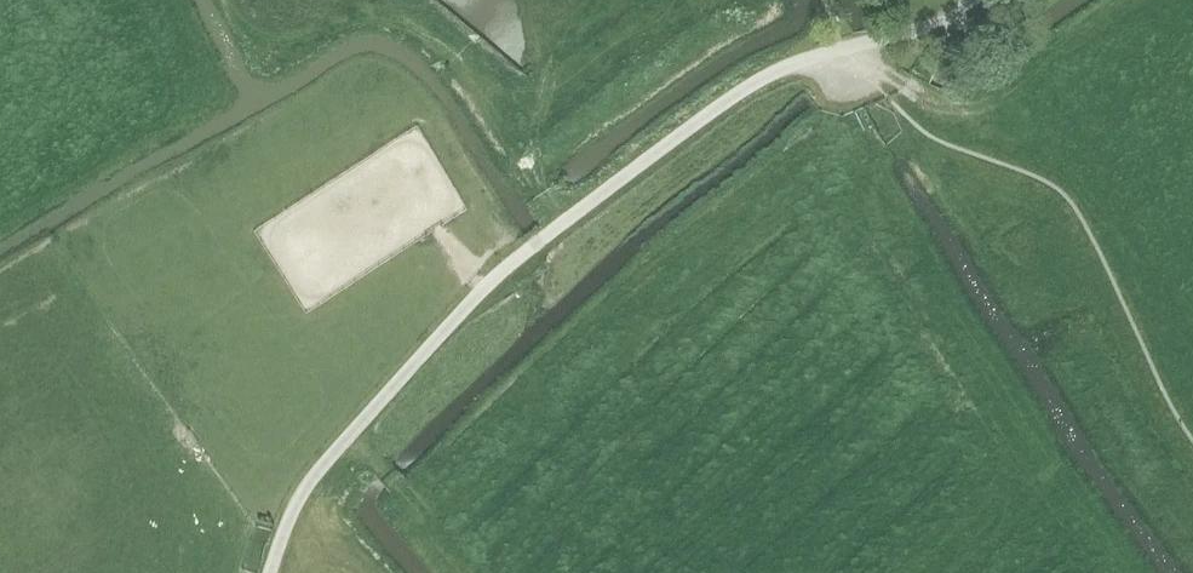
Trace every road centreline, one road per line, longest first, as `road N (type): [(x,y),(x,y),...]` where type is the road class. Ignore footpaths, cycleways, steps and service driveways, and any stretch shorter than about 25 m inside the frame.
road 1 (unclassified): [(271,572),(311,482),(485,288),(745,89),(843,48)]

